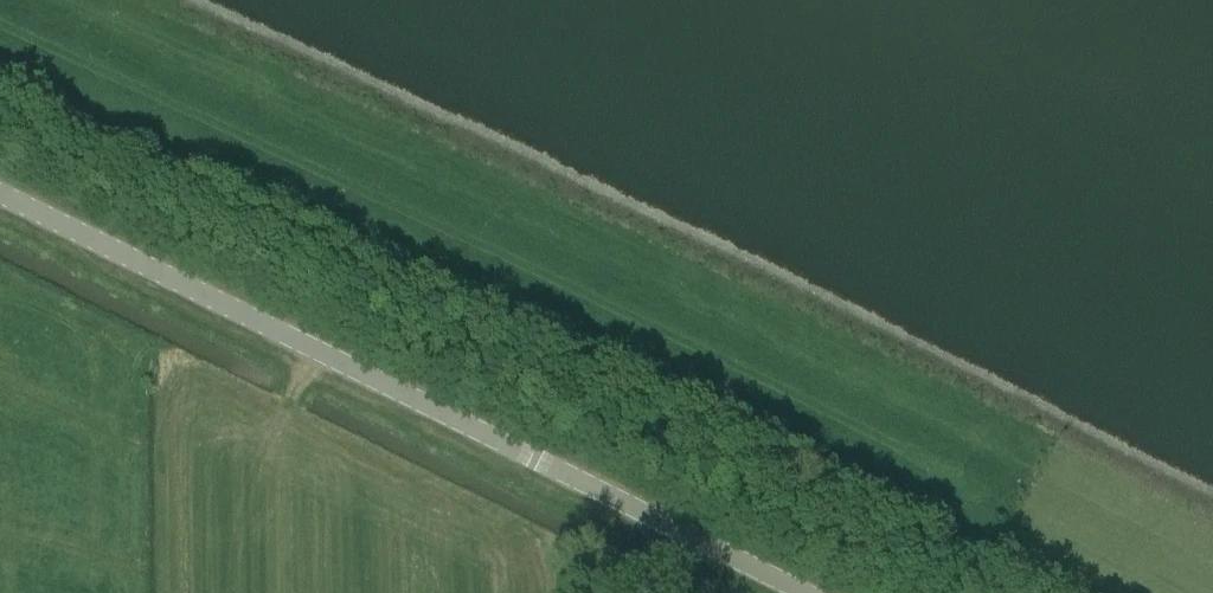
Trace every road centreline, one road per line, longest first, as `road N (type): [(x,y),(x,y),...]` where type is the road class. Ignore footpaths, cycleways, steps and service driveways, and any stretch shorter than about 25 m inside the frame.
road 1 (unclassified): [(799,592),(0,198)]

